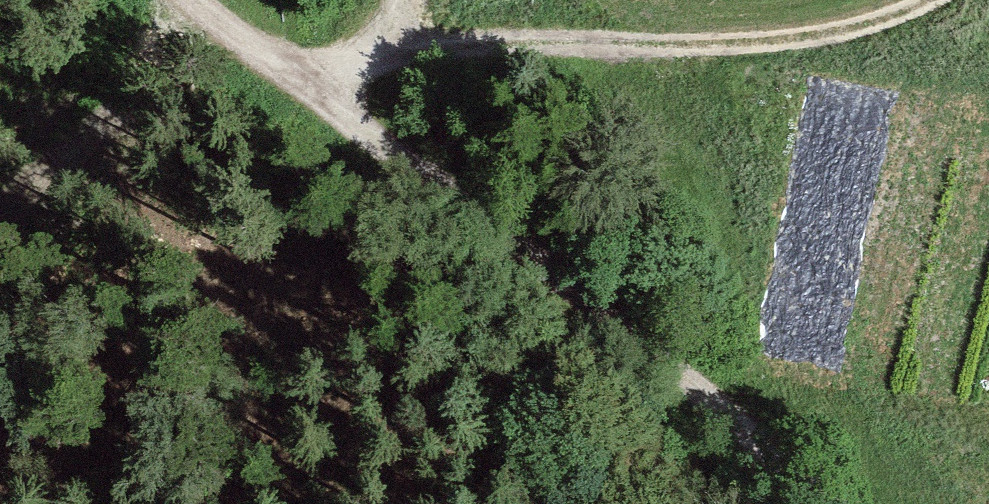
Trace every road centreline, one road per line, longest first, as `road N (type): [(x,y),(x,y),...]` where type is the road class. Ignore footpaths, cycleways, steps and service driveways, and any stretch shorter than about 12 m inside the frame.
road 1 (track): [(841,503),(660,350),(191,0)]
road 2 (track): [(928,0),(872,22),(752,42),(533,38),(416,48),(314,90)]

